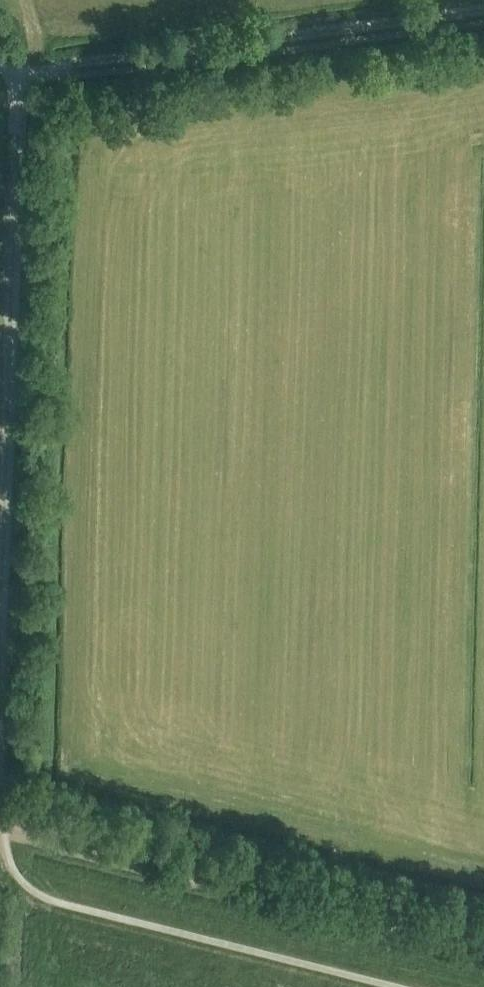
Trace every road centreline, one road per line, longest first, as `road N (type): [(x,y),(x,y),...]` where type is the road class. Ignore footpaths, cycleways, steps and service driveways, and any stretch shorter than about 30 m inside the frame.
road 1 (track): [(0,821),(483,943)]
road 2 (track): [(483,10),(34,70),(11,83)]
road 3 (track): [(11,83),(0,422)]

